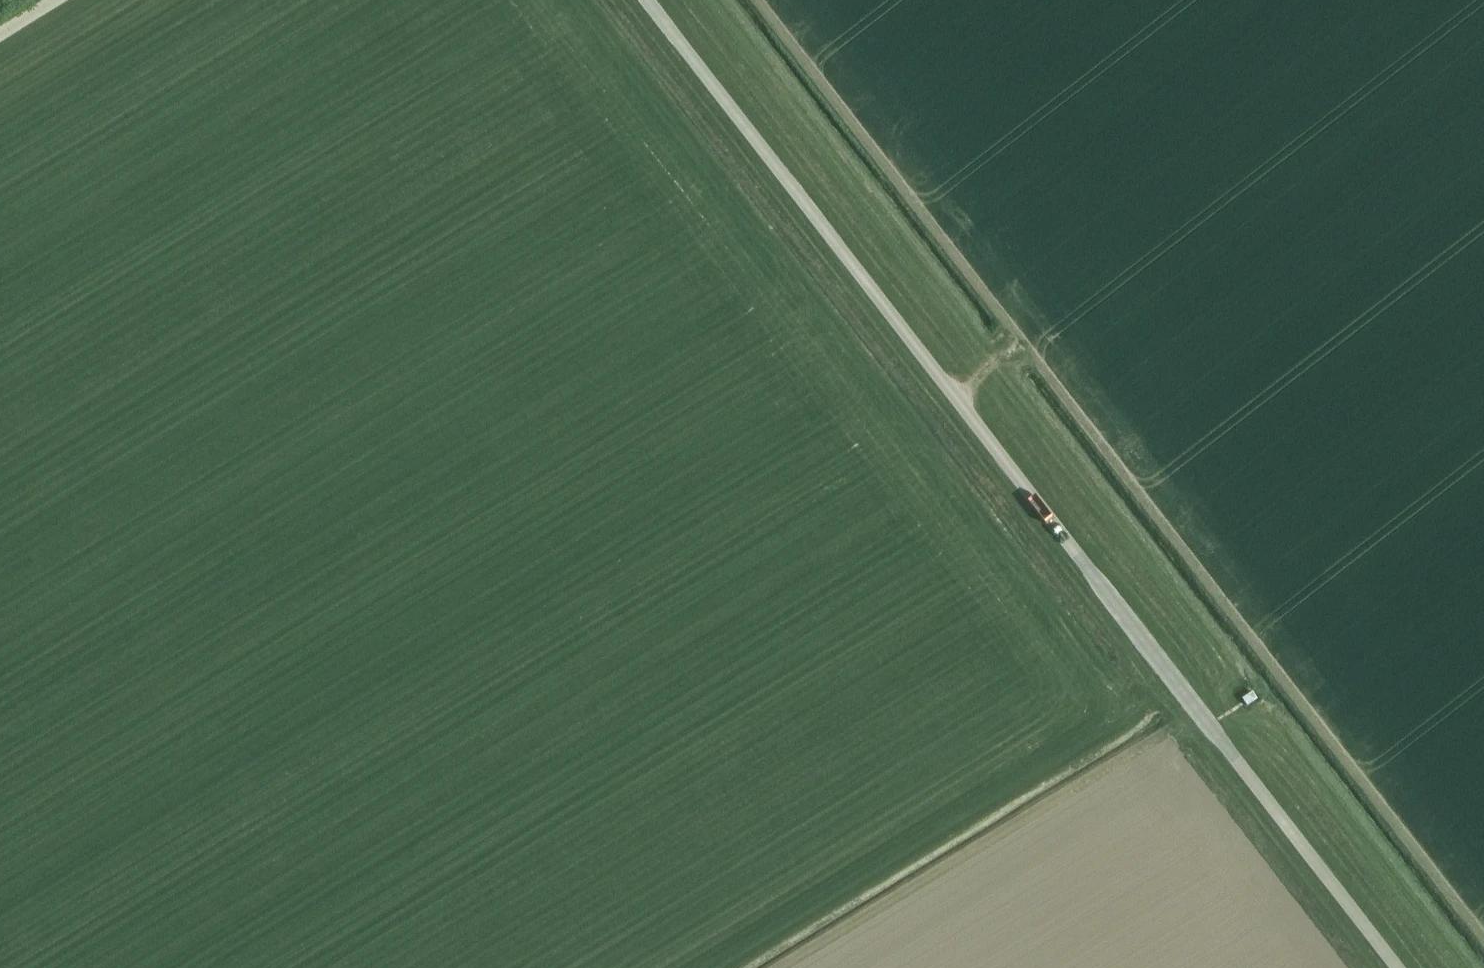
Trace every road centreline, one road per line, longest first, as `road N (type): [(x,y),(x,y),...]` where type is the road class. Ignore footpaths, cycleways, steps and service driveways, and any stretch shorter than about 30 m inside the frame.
road 1 (unclassified): [(1397,967),(639,0)]

